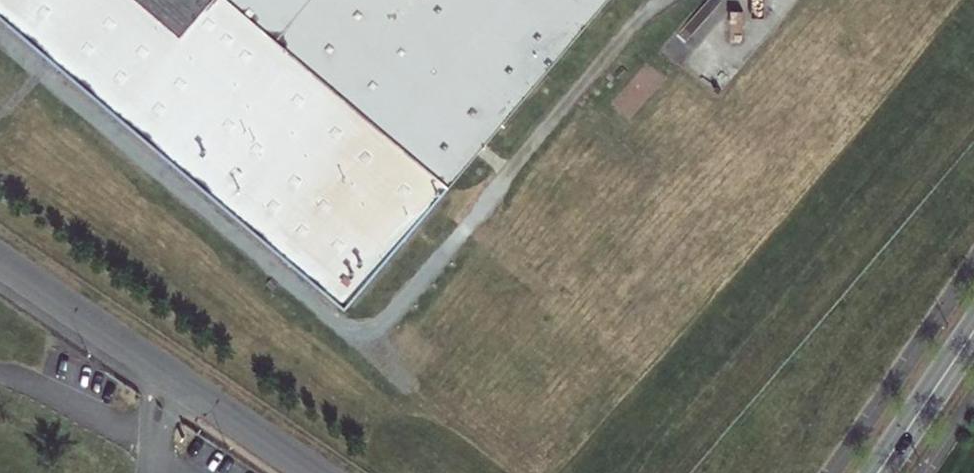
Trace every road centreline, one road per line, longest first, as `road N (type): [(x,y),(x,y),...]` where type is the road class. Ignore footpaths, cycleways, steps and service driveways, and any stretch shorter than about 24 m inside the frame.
road 1 (tertiary): [(0,262),(311,472)]
road 2 (primary): [(973,331),(877,472)]

